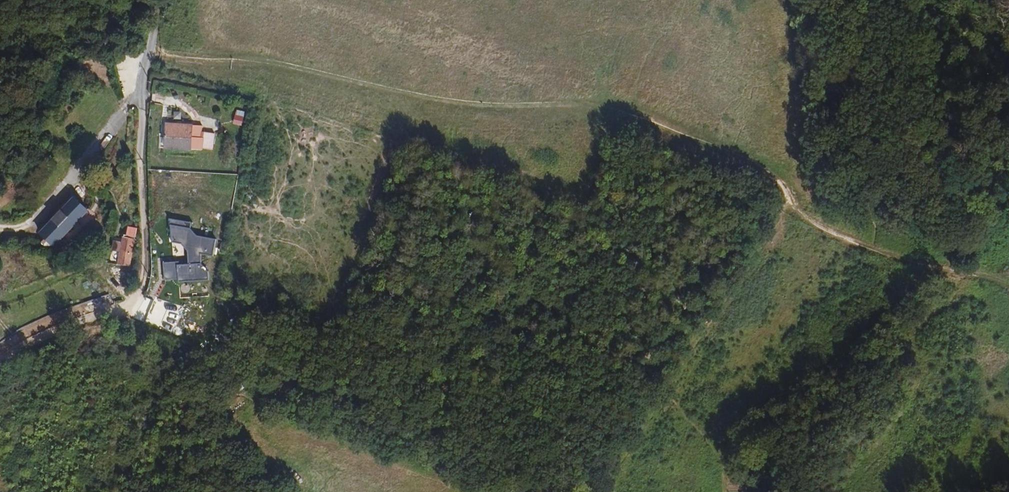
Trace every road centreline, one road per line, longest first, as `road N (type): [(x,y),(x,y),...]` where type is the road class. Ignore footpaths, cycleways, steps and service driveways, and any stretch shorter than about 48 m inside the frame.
road 1 (track): [(984,274),(912,261),(821,227),(749,156),(617,103),(476,104),(315,72),(147,61)]
road 2 (track): [(0,362),(121,314),(141,293),(142,123)]
road 3 (residential): [(145,78),(30,222),(0,228)]

